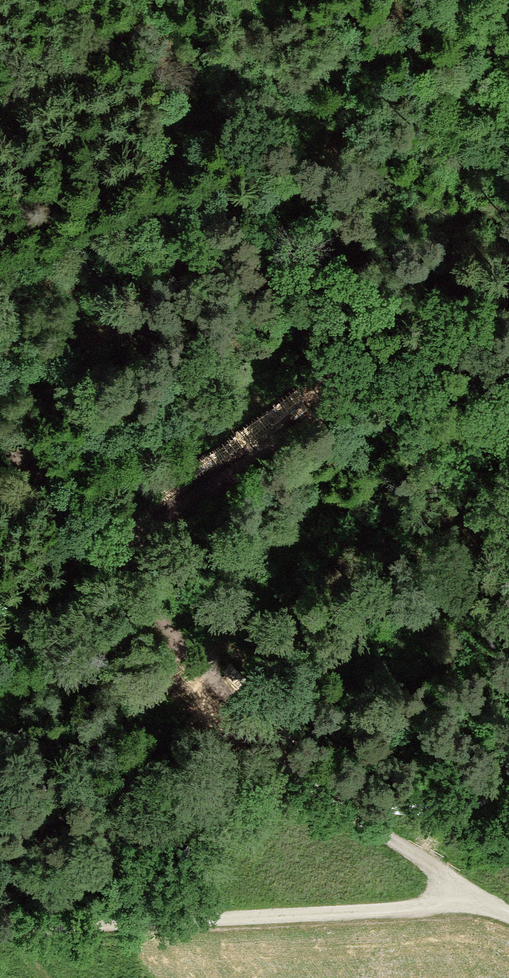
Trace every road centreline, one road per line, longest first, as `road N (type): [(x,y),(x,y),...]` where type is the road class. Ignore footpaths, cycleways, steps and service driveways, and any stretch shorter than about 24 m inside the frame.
road 1 (track): [(508,920),(291,772),(109,554),(508,314)]
road 2 (track): [(499,912),(0,930)]
road 3 (track): [(109,554),(0,445)]

